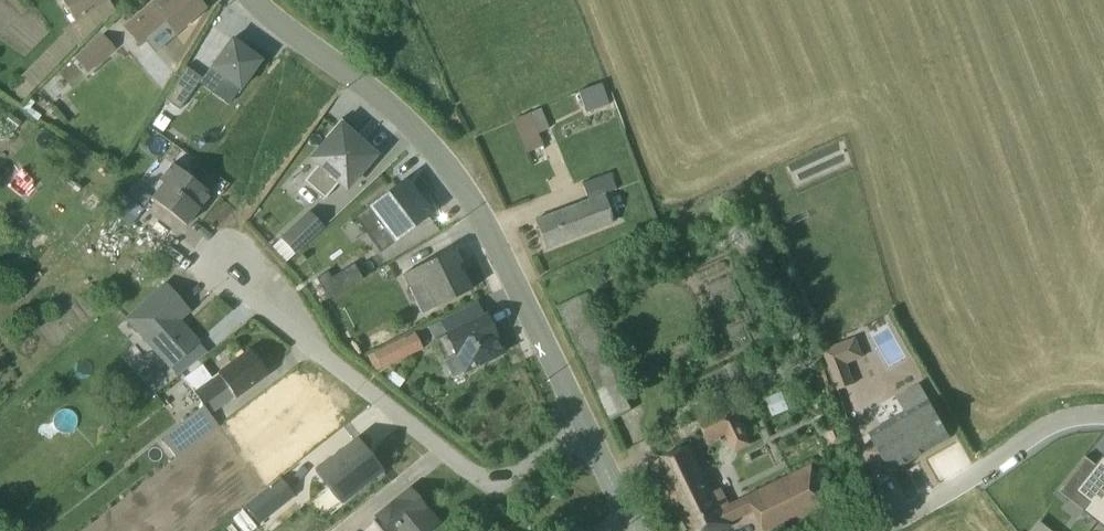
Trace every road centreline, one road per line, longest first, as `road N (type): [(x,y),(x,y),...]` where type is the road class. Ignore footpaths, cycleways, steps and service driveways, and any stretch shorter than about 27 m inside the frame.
road 1 (residential): [(248,0),(422,139),(470,201),(584,425)]
road 2 (residential): [(228,262),(319,354),(497,488),(584,425)]
road 3 (residential): [(876,530),(1036,432),(1103,415)]

